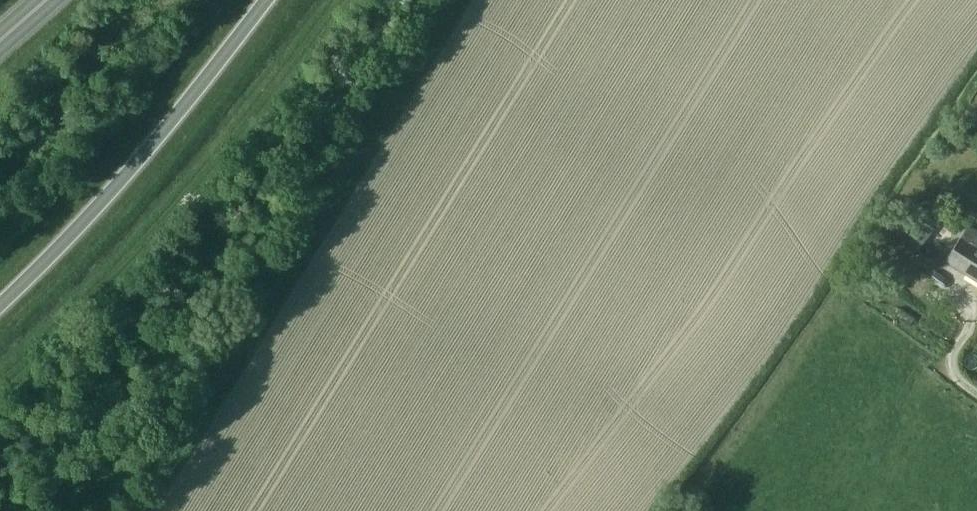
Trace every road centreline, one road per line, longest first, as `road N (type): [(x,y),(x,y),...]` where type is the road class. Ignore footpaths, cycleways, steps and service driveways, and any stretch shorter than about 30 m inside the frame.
road 1 (trunk): [(0,302),(127,176),(263,0)]

